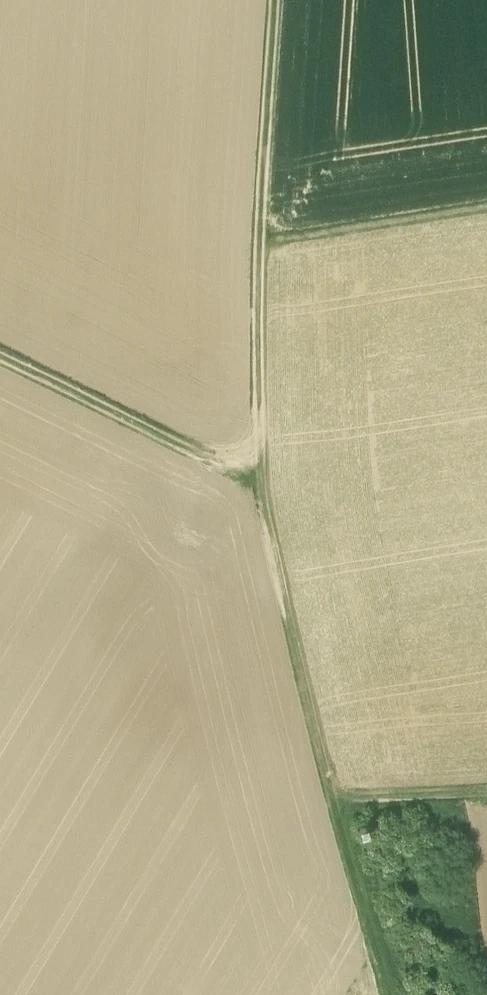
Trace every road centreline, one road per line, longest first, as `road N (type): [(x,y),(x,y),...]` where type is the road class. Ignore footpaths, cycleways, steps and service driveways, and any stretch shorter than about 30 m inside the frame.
road 1 (track): [(277,0),(262,239),(261,473),(345,851),(391,994)]
road 2 (track): [(262,483),(0,351)]
road 3 (track): [(262,234),(486,201)]
road 4 (track): [(486,794),(333,801)]

